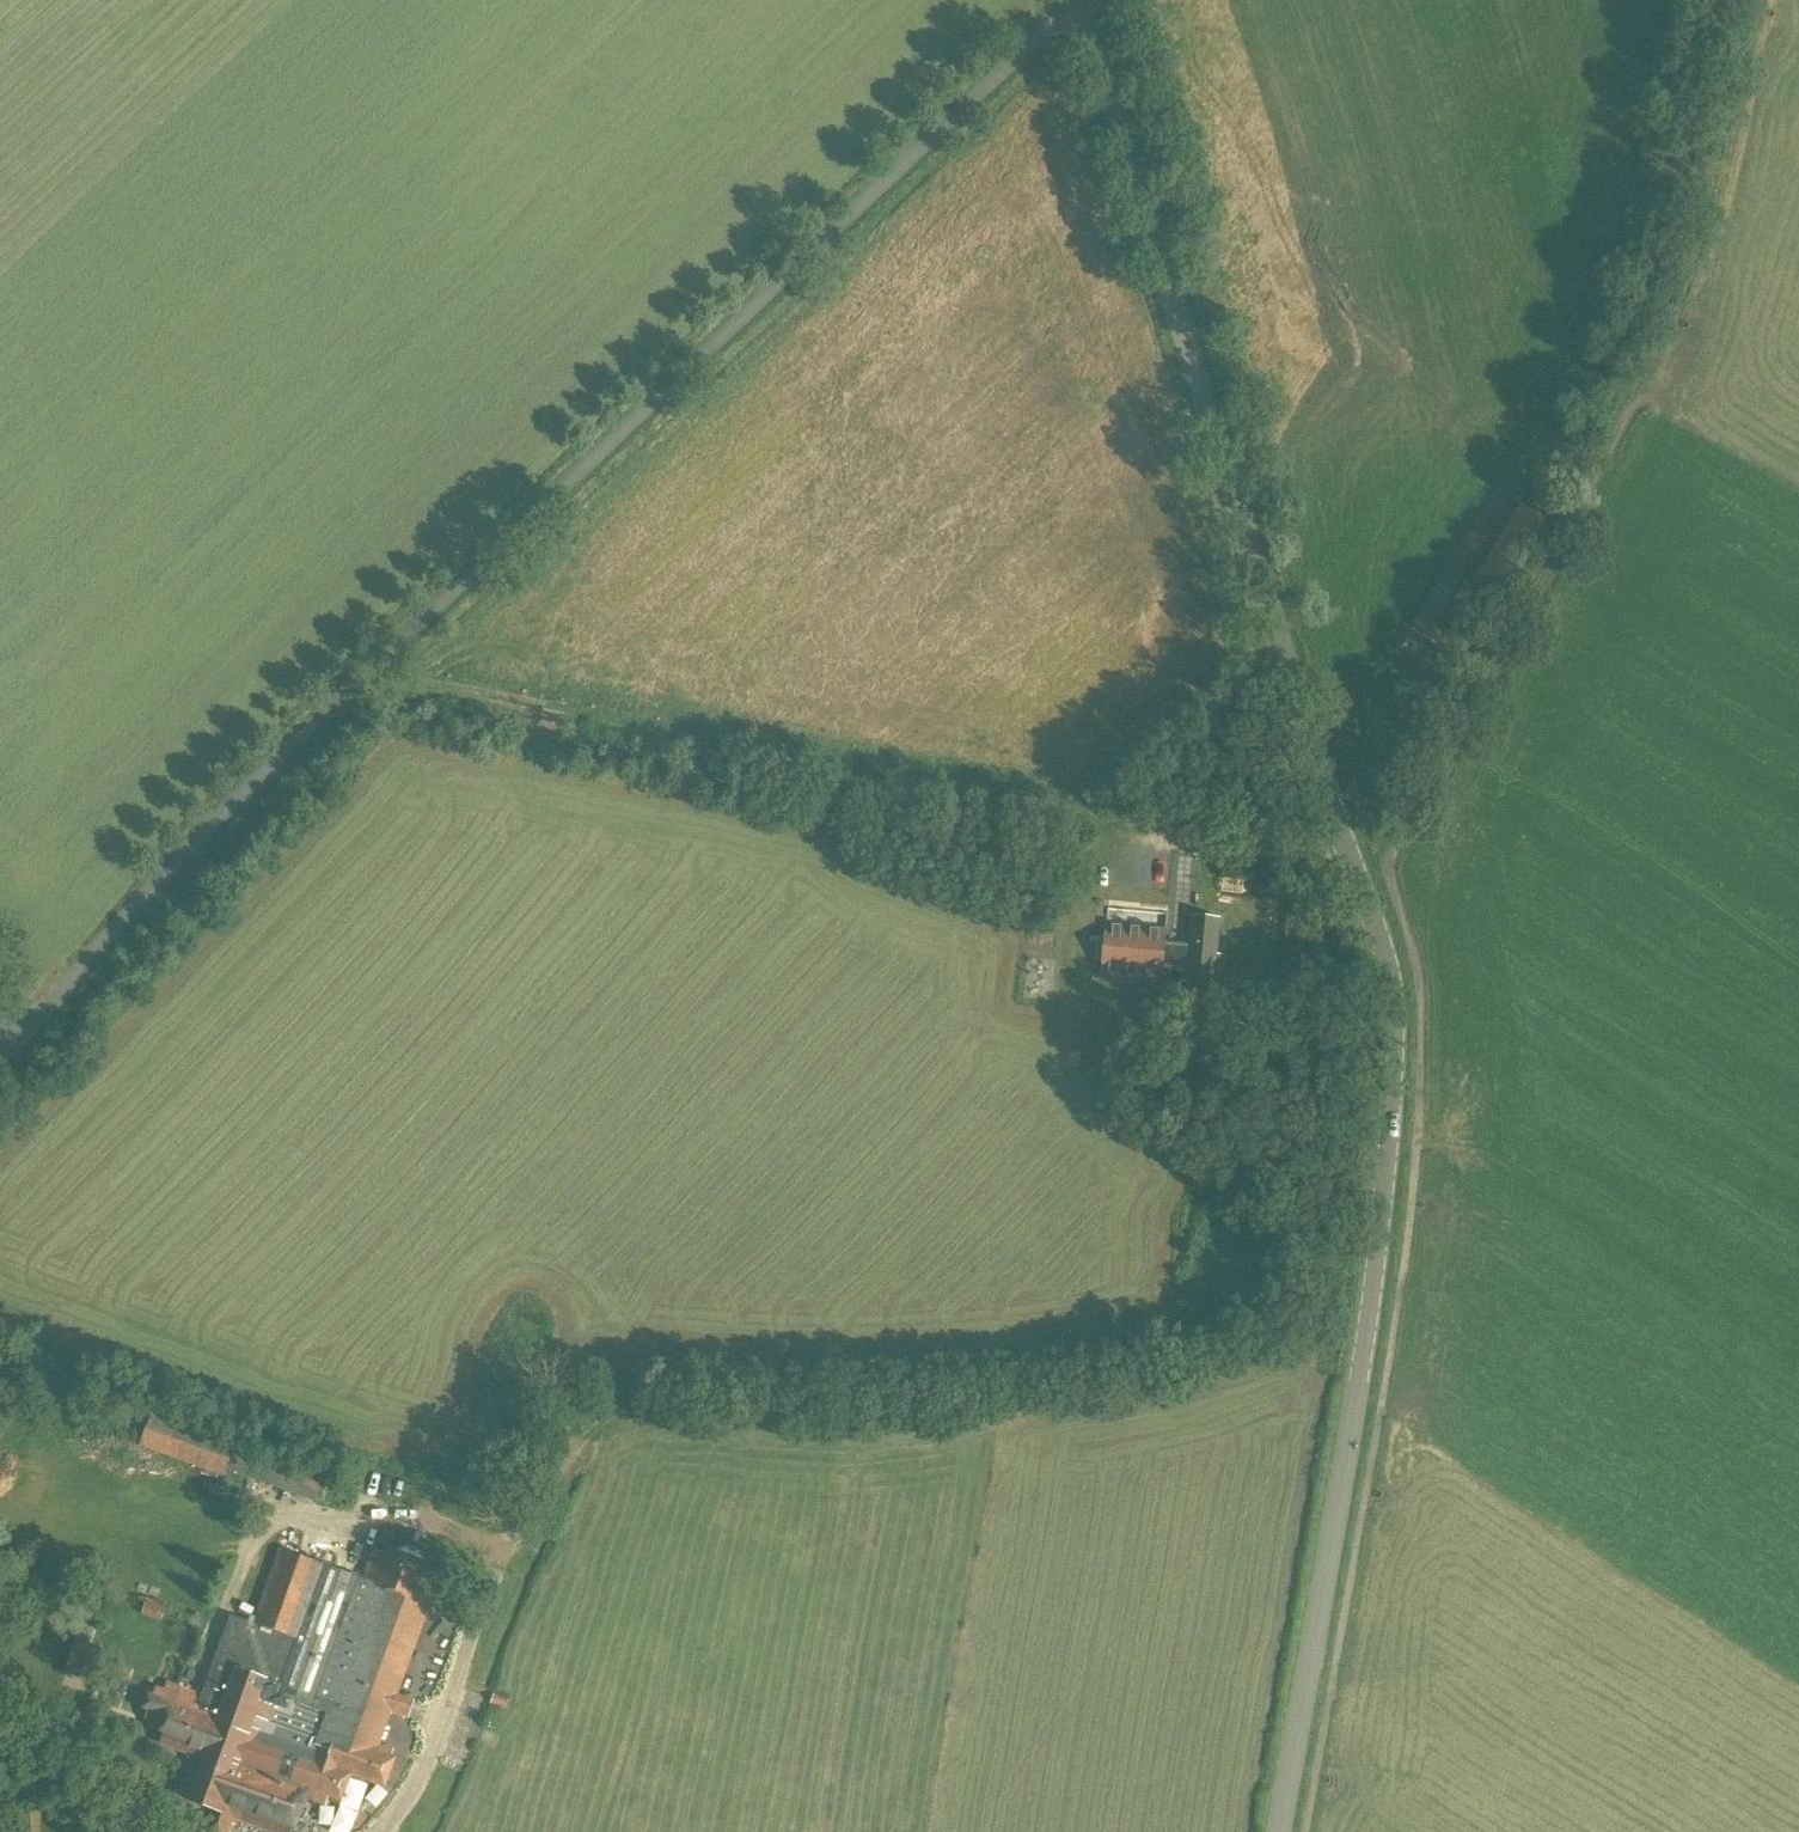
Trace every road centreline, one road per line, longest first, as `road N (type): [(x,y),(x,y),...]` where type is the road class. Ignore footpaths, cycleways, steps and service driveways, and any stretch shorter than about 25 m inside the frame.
road 1 (unclassified): [(1284,1831),(1382,1247),(1386,979),(1086,1)]
road 2 (unclassified): [(0,1051),(301,734),(1086,1)]
road 3 (track): [(1350,862),(1159,834),(372,666)]
road 4 (track): [(1600,487),(1363,896)]

